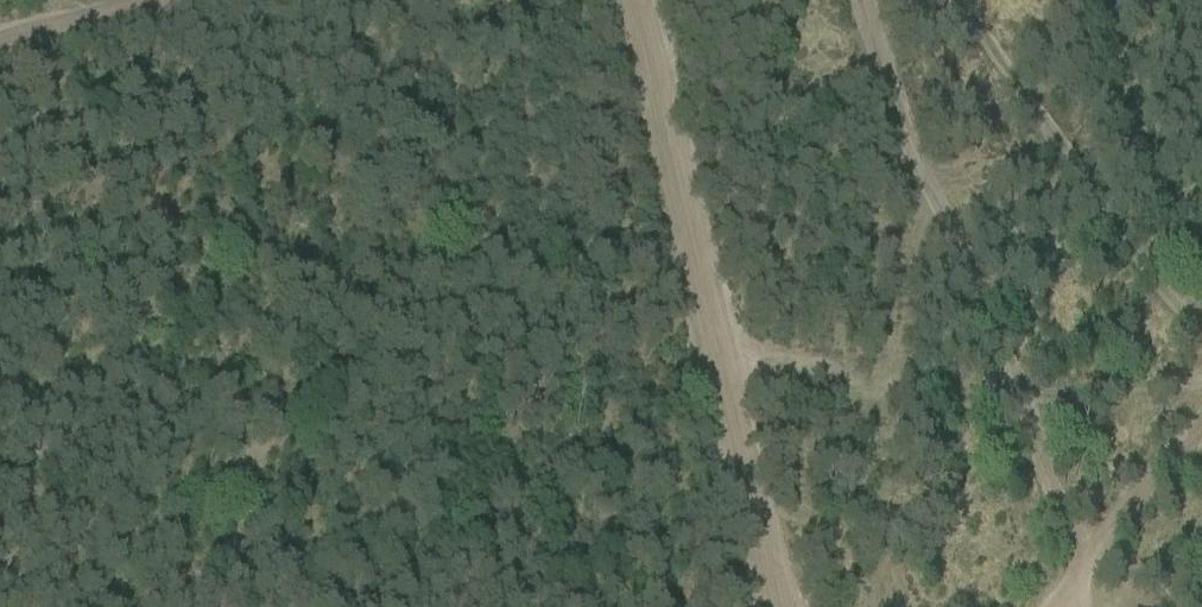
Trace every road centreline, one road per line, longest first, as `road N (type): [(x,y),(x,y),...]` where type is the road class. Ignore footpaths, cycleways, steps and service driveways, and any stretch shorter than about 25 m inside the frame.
road 1 (track): [(880,0),(935,193),(1042,418),(1094,606)]
road 2 (track): [(786,606),(645,0)]
road 3 (track): [(1201,425),(1052,606)]
road 4 (track): [(0,53),(163,0)]

